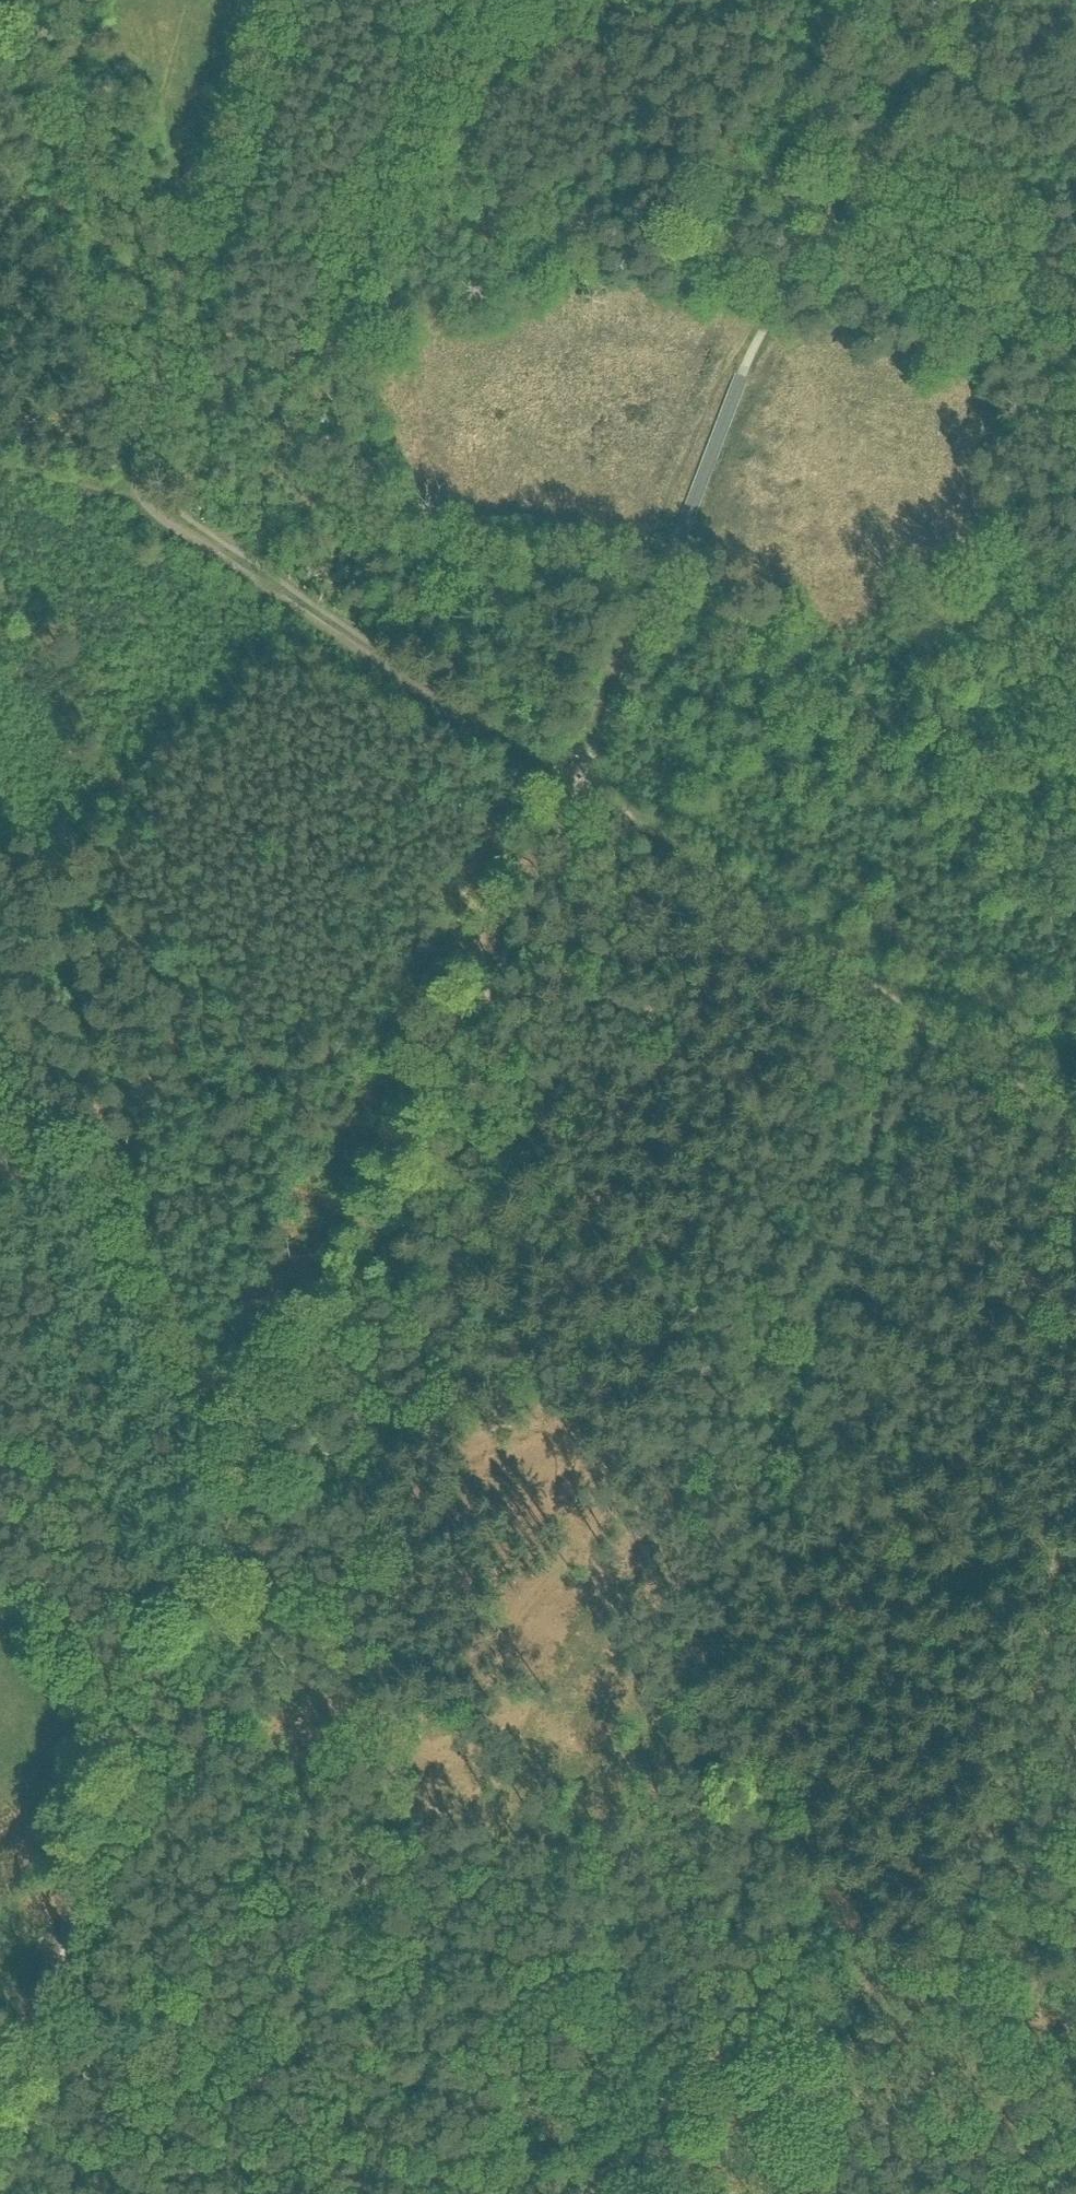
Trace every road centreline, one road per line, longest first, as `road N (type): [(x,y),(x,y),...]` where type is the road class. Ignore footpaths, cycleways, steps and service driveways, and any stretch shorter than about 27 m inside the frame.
road 1 (track): [(0,2078),(559,793),(562,772),(661,562)]
road 2 (track): [(1075,1149),(143,505),(134,463),(140,424),(253,0)]
road 3 (track): [(745,336),(784,263),(1000,0)]
road 4 (track): [(0,142),(80,131),(160,186),(226,157)]

